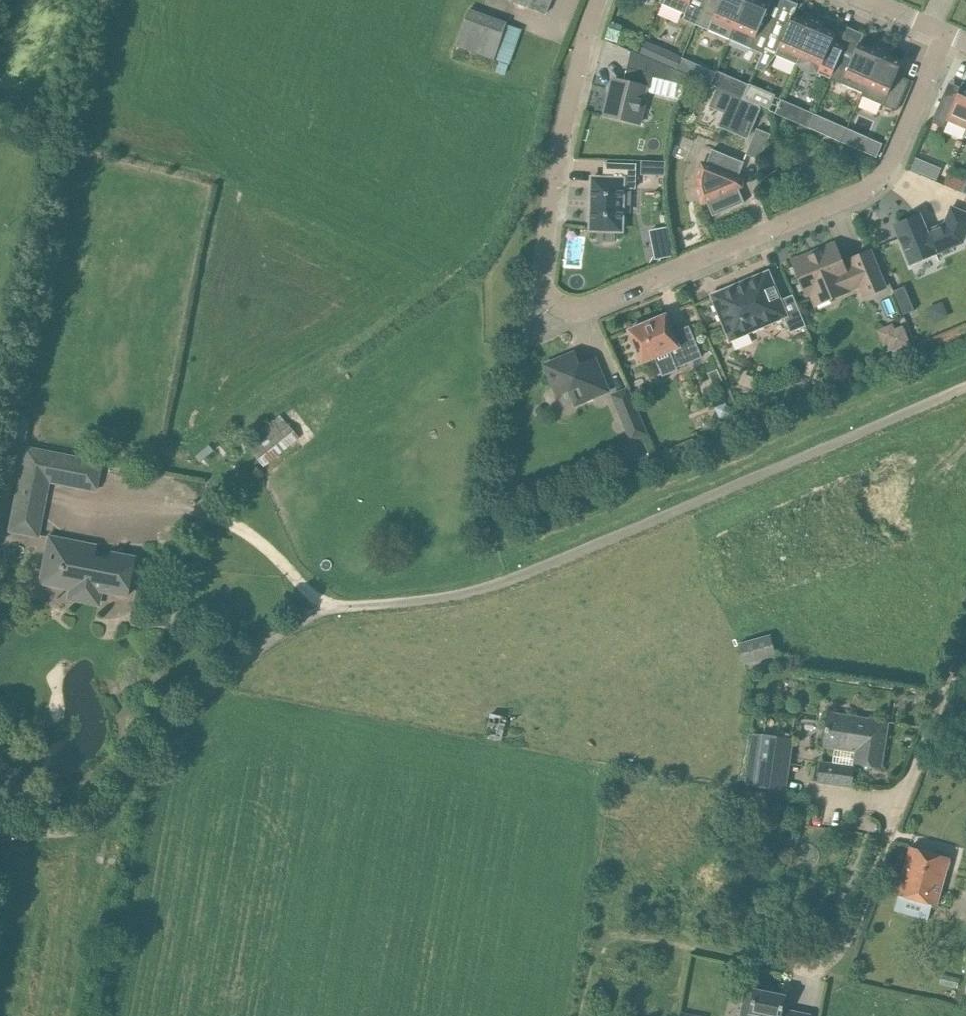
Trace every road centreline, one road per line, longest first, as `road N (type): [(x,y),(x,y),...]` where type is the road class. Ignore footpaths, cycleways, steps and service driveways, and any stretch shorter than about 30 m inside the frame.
road 1 (residential): [(947,35),(881,186),(575,310),(552,299),(544,281),(565,138),(600,0)]
road 2 (unclassified): [(331,608),(443,599),(509,584),(965,390)]
road 3 (residential): [(931,730),(857,928),(832,958),(792,964)]
road 4 (track): [(792,964),(622,936),(600,940),(582,1015)]

